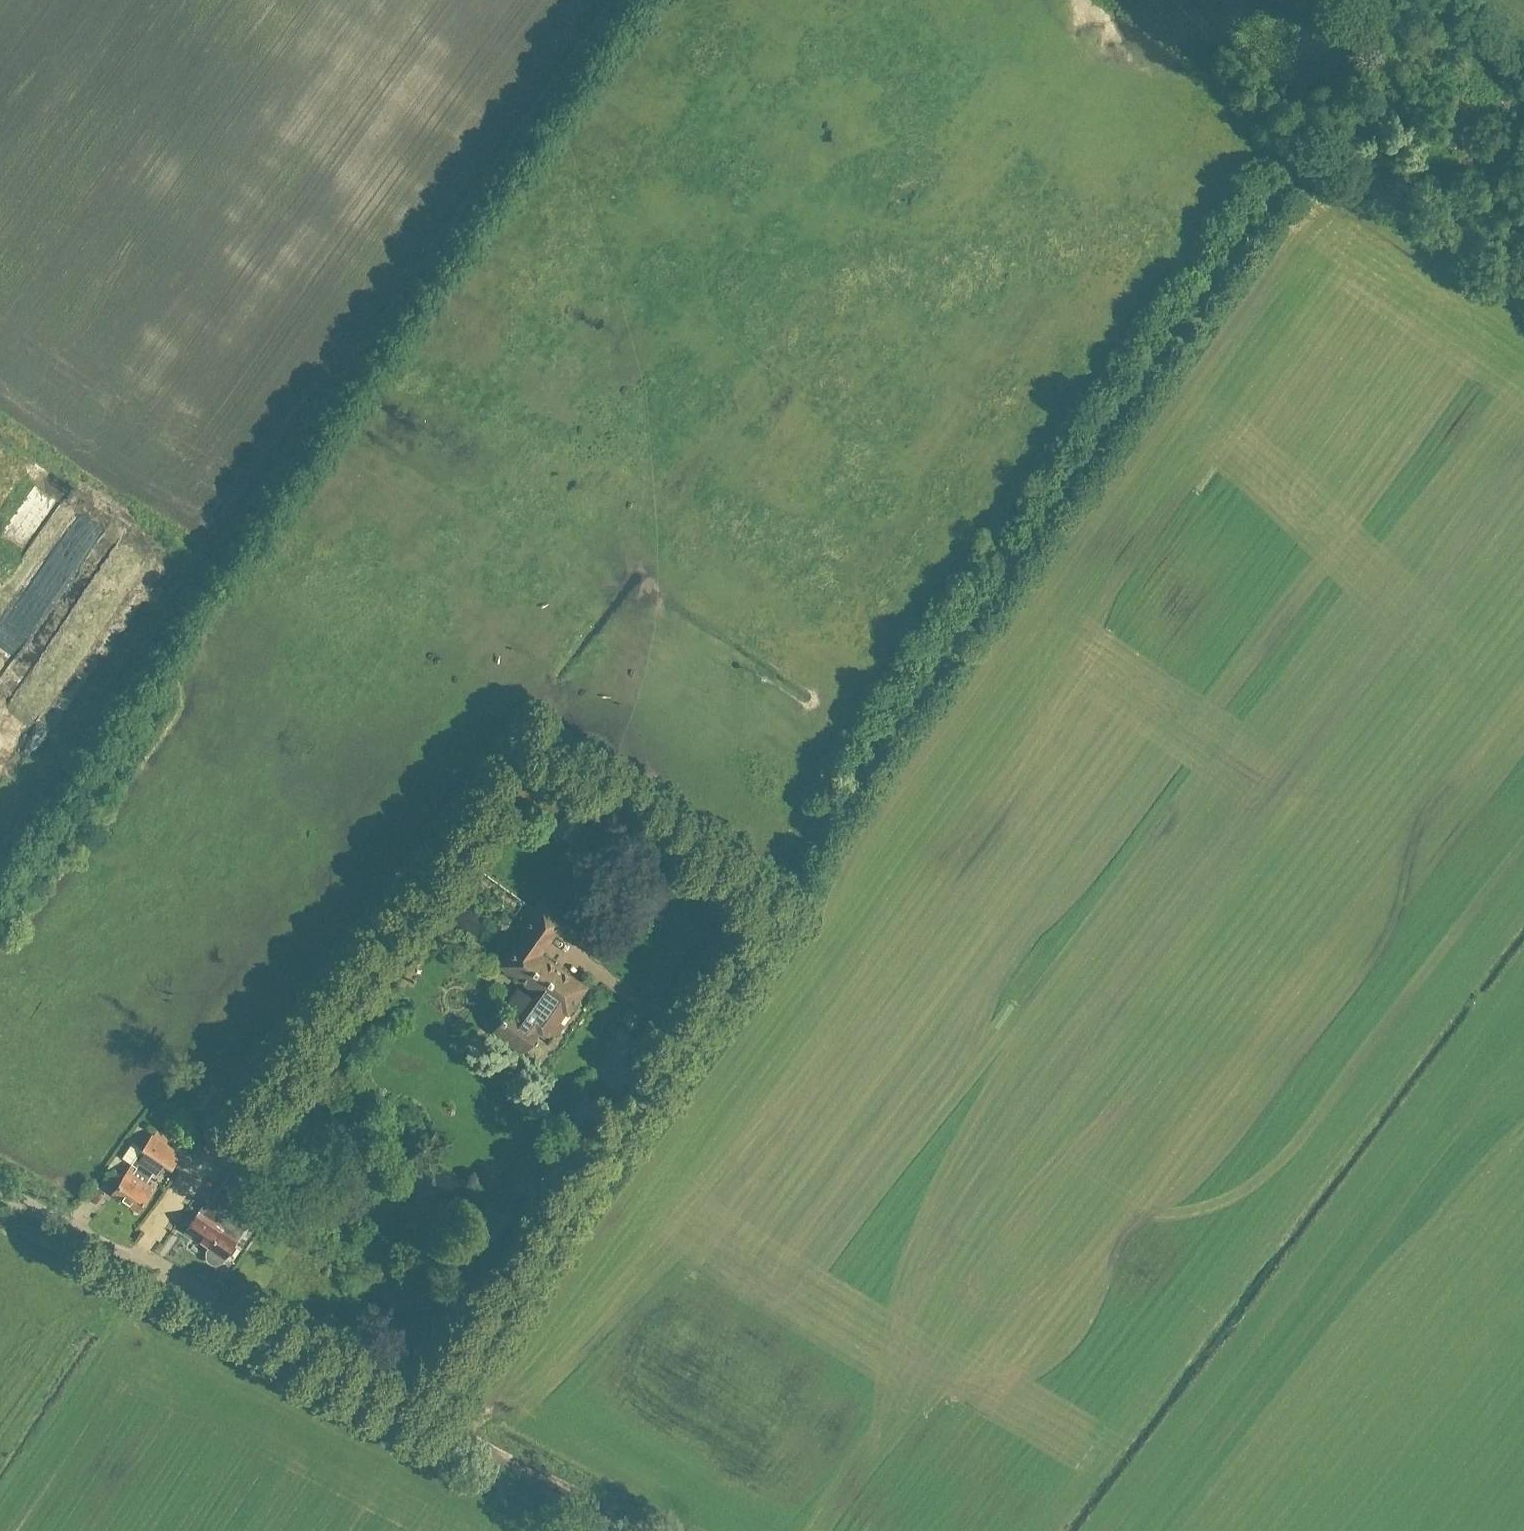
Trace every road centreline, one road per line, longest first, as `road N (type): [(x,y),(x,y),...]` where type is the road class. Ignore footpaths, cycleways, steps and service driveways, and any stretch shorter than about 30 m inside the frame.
road 1 (unclassified): [(472,1444),(0,1189)]

